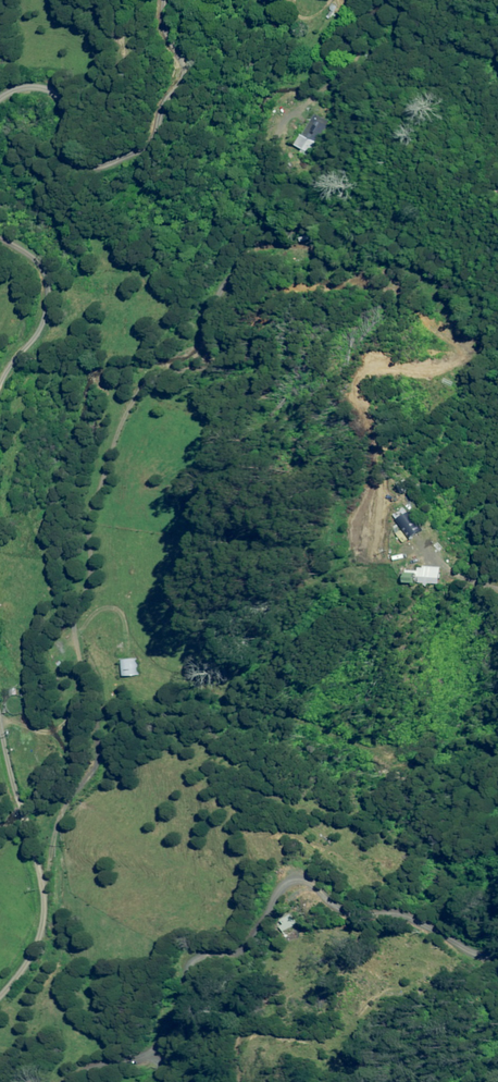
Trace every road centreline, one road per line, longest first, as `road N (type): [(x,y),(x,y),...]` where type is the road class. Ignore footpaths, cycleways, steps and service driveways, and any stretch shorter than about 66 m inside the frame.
road 1 (unclassified): [(58,1081),(142,1048),(190,962),(238,947),(287,886),(316,892),(339,912),(408,911),(461,955),(482,952),(497,928)]
road 2 (unclassified): [(0,88),(46,90),(60,104),(62,153),(80,168),(128,160),(148,143),(181,72),(164,0)]
road 3 (unclassified): [(0,996),(25,959),(40,912),(40,882),(0,748)]
road 4 (unclassified): [(0,373),(36,324),(47,276),(34,257),(0,241)]

